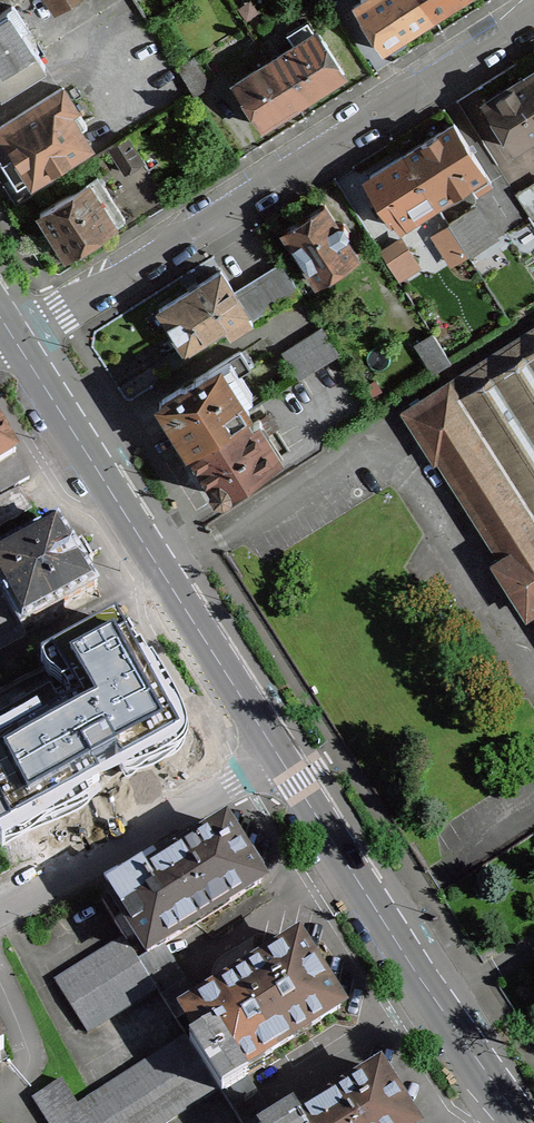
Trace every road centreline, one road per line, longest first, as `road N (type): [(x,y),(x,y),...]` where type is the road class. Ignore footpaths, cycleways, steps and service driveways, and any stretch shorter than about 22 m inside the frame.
road 1 (residential): [(533,17),(22,341)]
road 2 (secondary): [(286,749),(22,341)]
road 3 (secondary): [(520,1122),(286,749)]
road 4 (residential): [(286,749),(0,903)]

